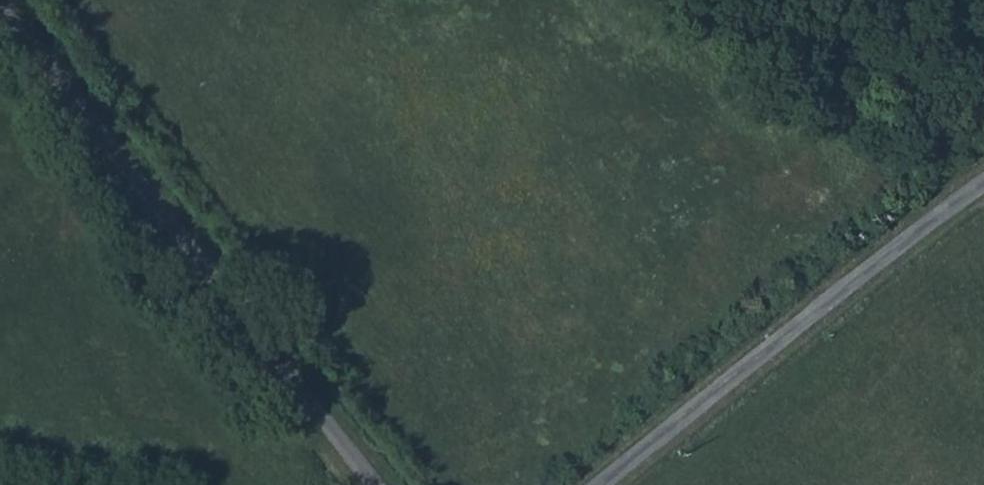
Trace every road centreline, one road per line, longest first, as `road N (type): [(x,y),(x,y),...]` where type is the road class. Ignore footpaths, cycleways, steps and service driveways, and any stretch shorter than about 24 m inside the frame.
road 1 (unclassified): [(0,18),(370,484)]
road 2 (unclassified): [(600,484),(838,289),(983,183)]

